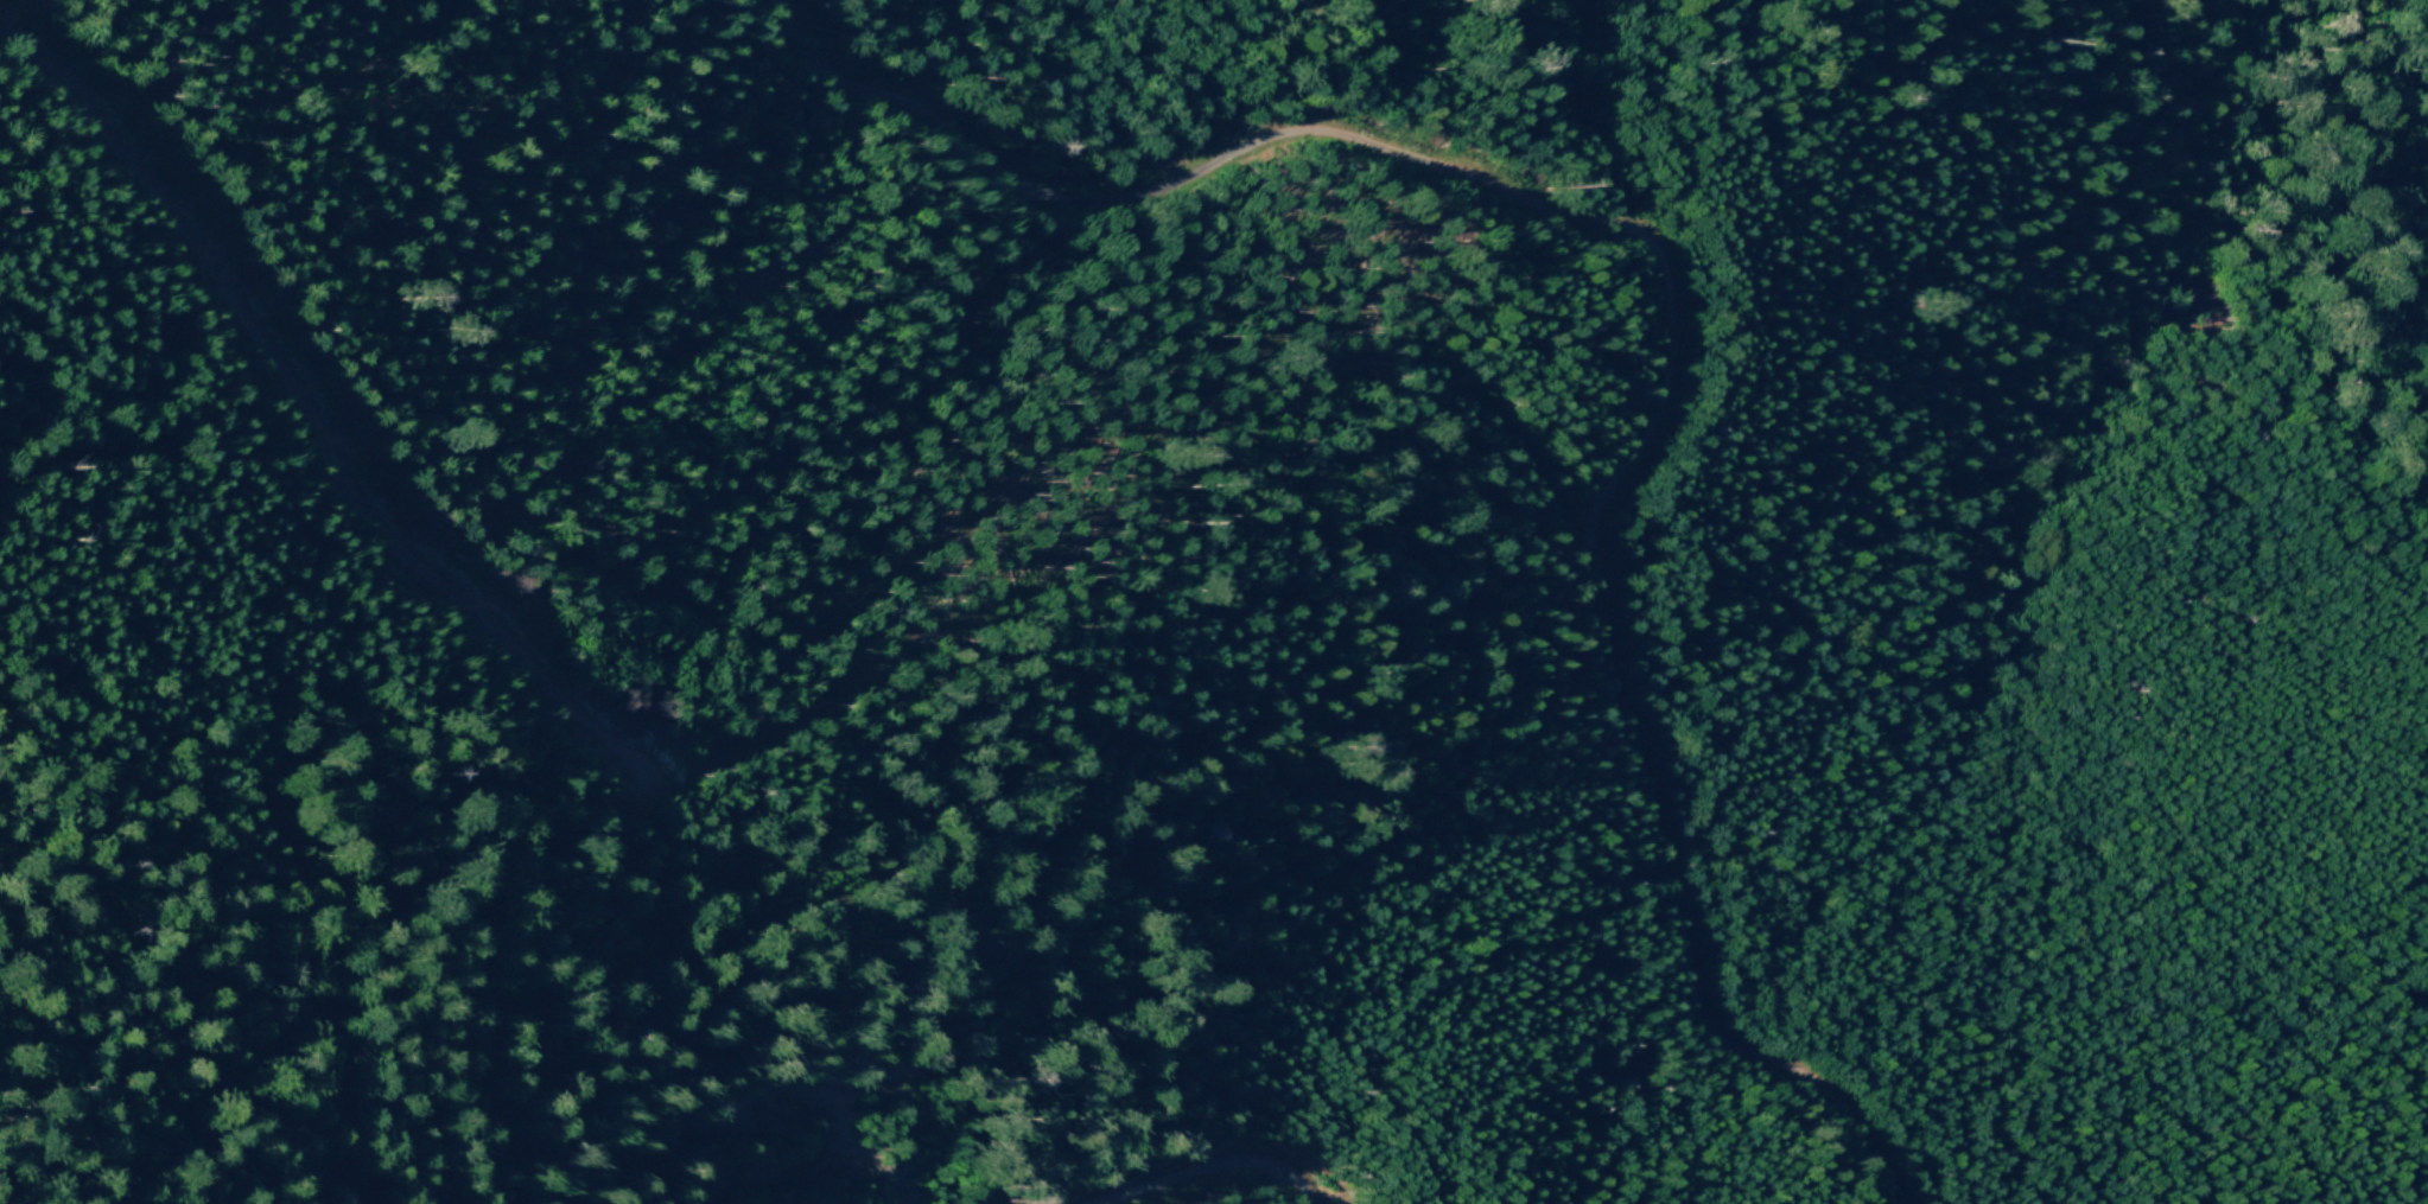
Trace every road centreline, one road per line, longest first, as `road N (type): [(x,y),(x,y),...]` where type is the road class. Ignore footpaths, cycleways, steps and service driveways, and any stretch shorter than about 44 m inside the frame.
road 1 (track): [(1902,1203),(1875,1149),(1818,1085),(1702,1026),(1685,990),(1673,910),(1585,559),(1585,523),(1666,381),(1671,319),(1659,265),(1638,238),(1312,132),(1272,132),(1172,184),(1059,193),(1004,174),(909,101),(810,0)]
road 2 (track): [(0,13),(45,49),(178,210),(376,512),(621,746),(643,785)]
road 3 (track): [(1313,1203),(1295,1180),(1264,1166),(1223,1167),(1106,1203)]

